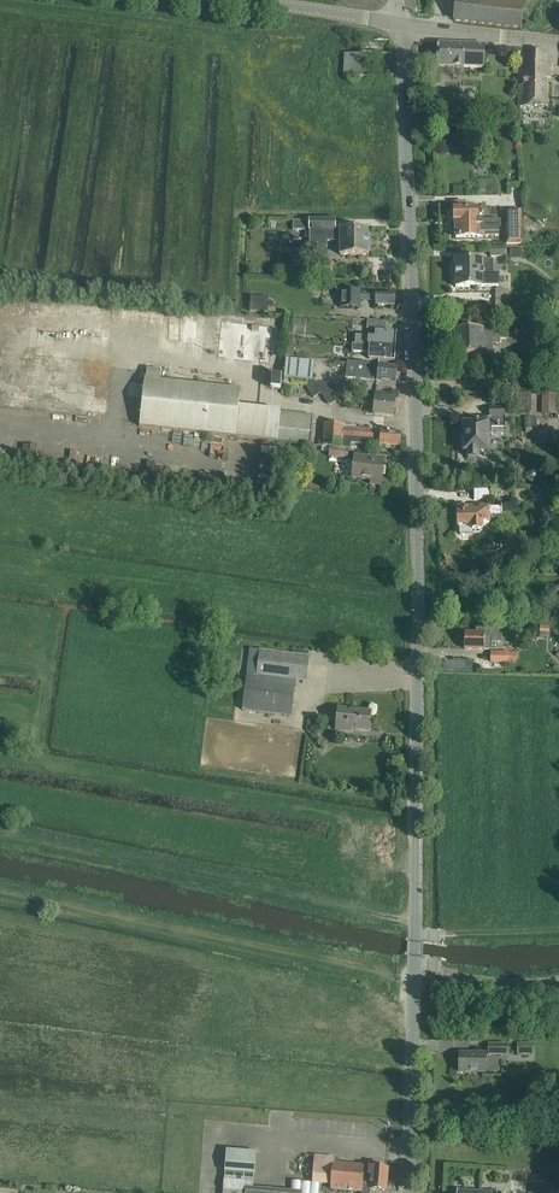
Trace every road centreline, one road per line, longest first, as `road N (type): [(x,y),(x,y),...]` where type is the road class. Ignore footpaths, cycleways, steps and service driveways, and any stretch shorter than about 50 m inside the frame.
road 1 (tertiary): [(409,1192),(417,470),(399,23)]
road 2 (unclassified): [(558,42),(399,23)]
road 3 (tertiary): [(399,23),(258,0)]

